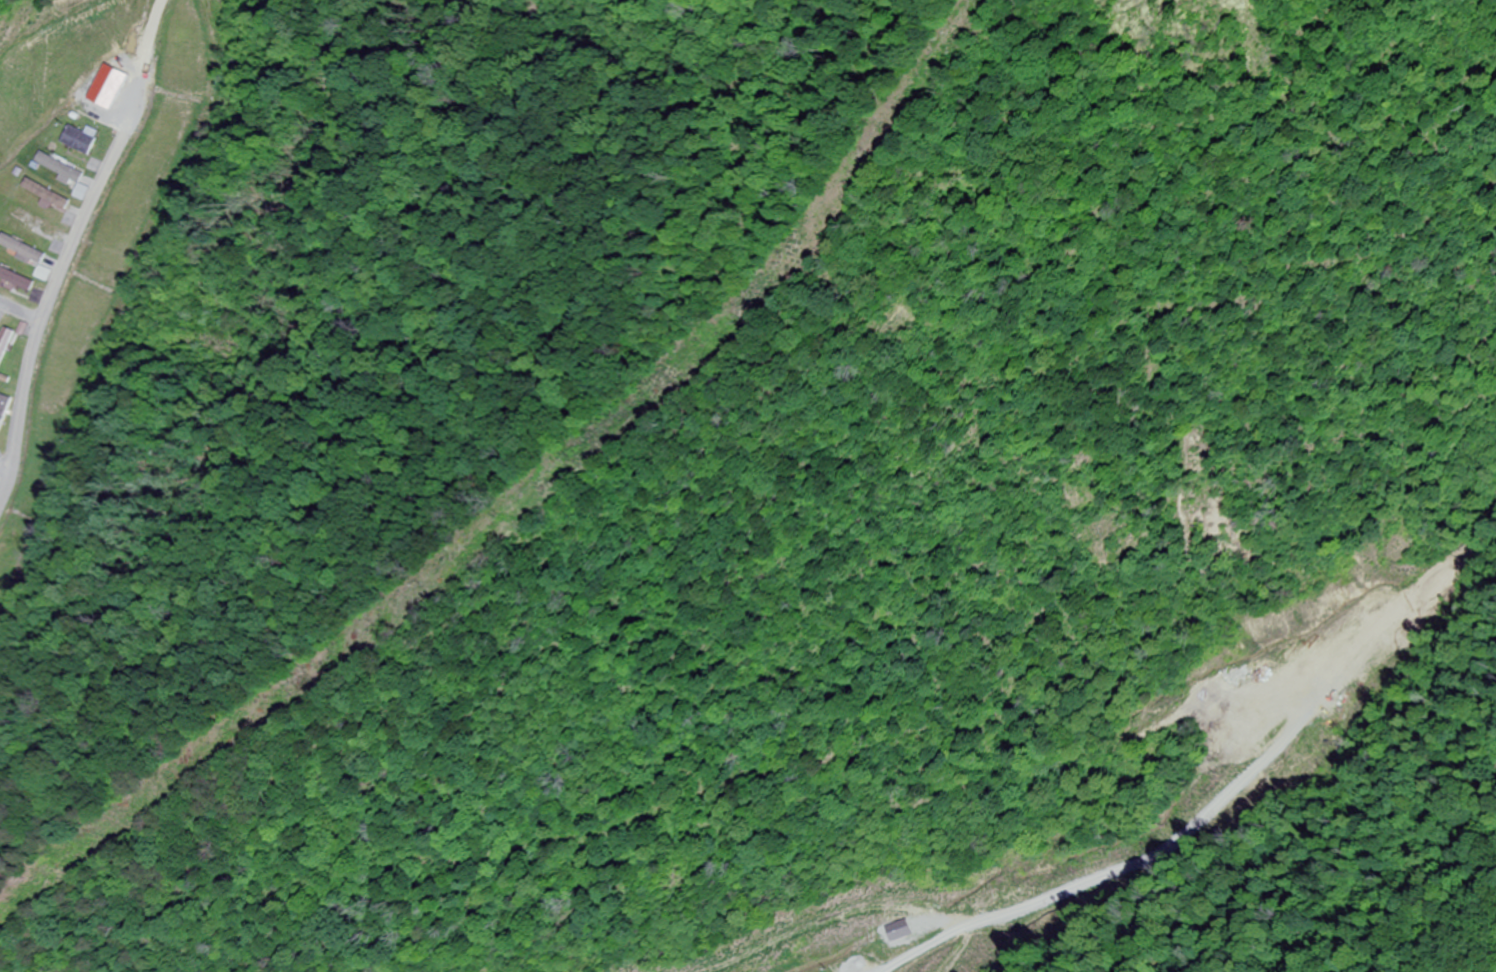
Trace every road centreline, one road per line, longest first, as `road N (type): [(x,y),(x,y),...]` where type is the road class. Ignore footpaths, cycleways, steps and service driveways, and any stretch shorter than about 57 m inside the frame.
road 1 (residential): [(0,472),(56,291),(146,58)]

